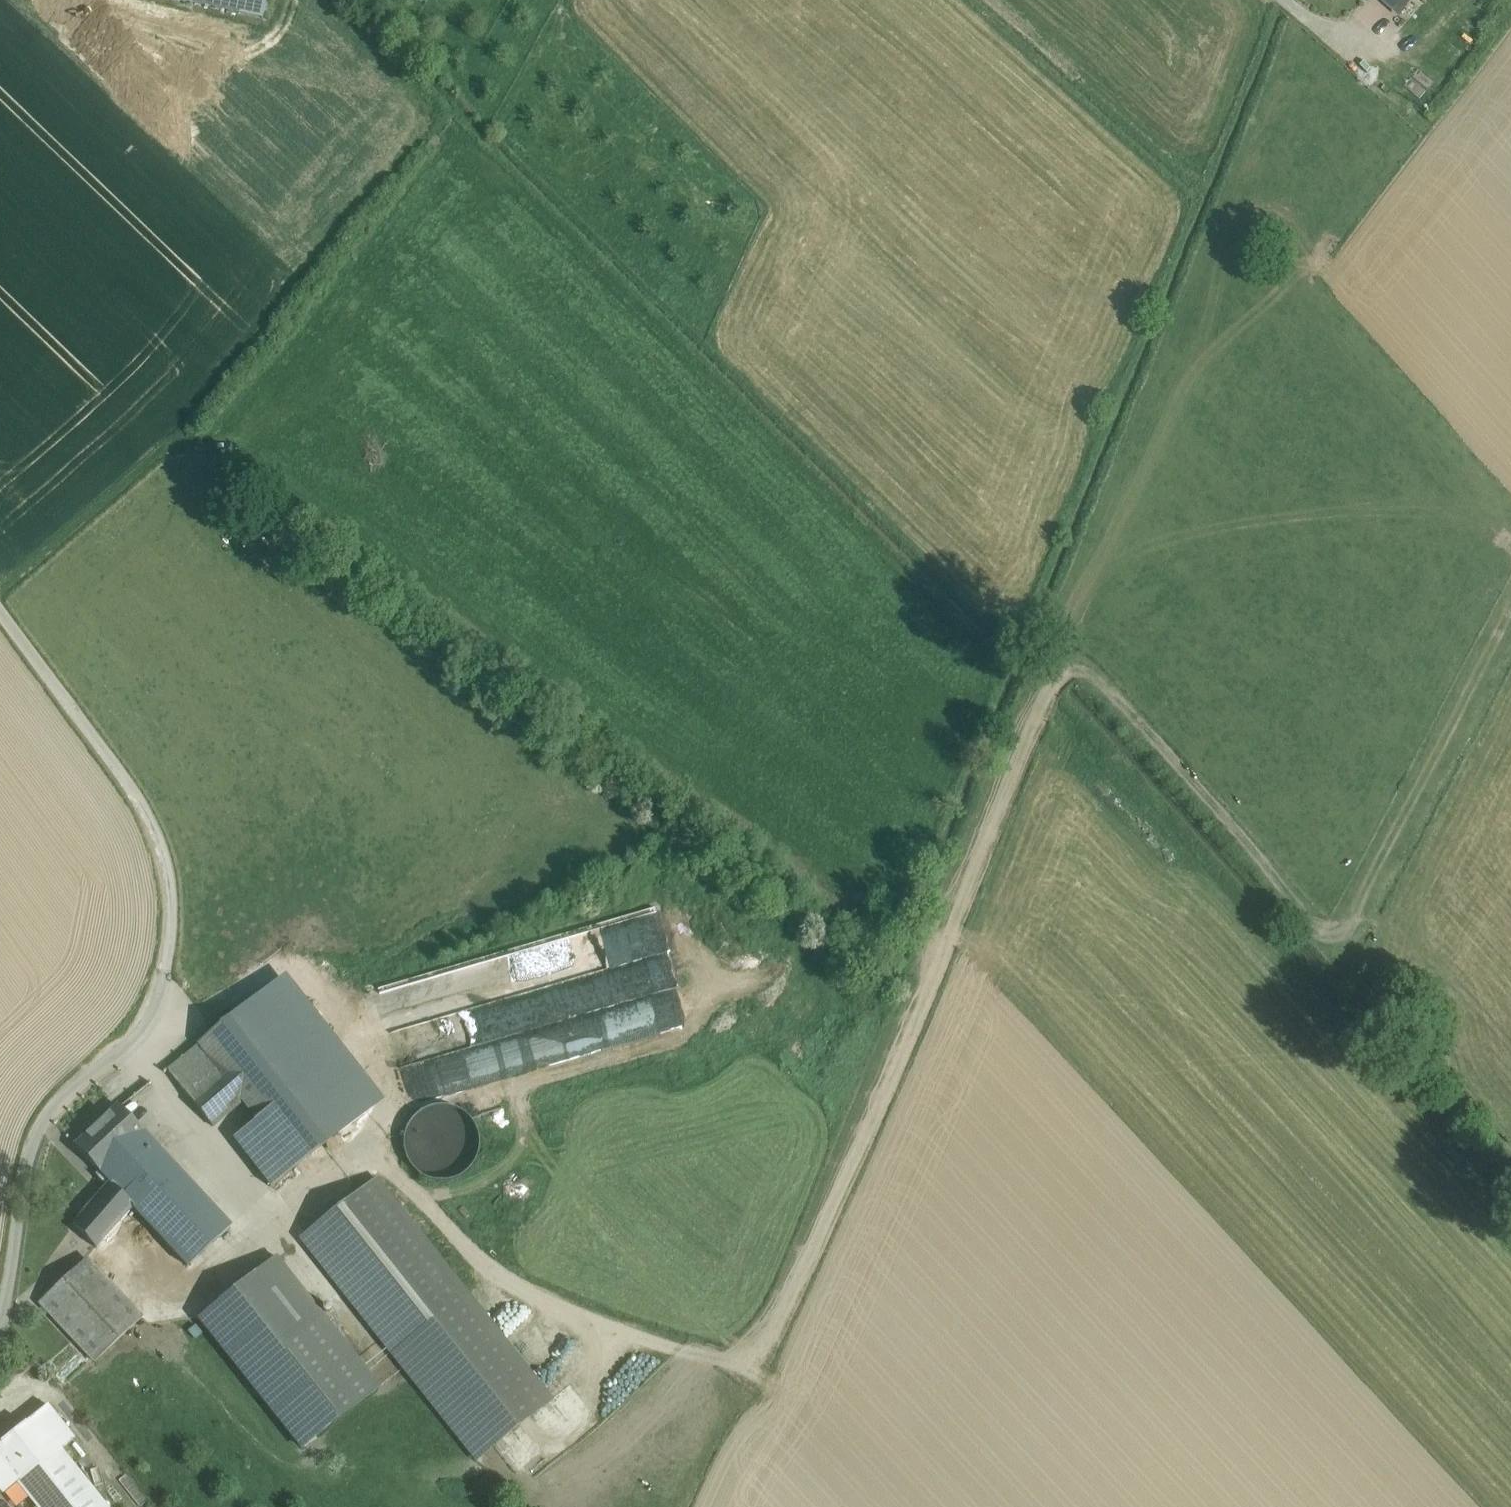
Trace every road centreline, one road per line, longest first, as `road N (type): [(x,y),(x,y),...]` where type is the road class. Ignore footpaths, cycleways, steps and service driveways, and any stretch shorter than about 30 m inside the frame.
road 1 (unclassified): [(0,613),(145,809),(168,866),(170,917),(169,951),(149,1008),(71,1083),(31,1141),(0,1317)]
road 2 (track): [(126,1035),(262,1208),(372,1159),(489,1271),(586,1324)]

